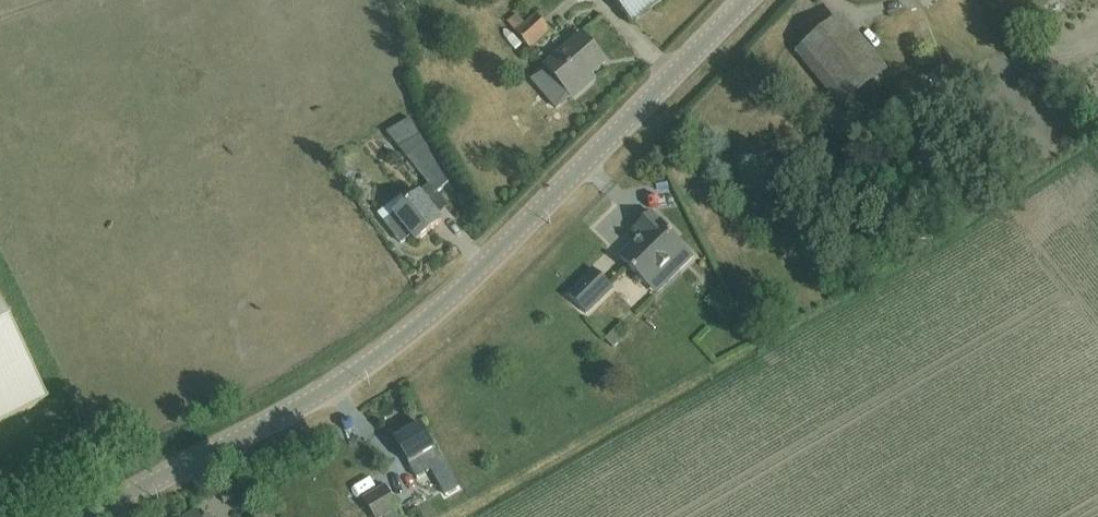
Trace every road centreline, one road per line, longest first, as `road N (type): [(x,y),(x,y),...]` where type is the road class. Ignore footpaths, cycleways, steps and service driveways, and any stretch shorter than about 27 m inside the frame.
road 1 (tertiary): [(83,516),(291,411),(409,332),(488,263),(746,0)]

